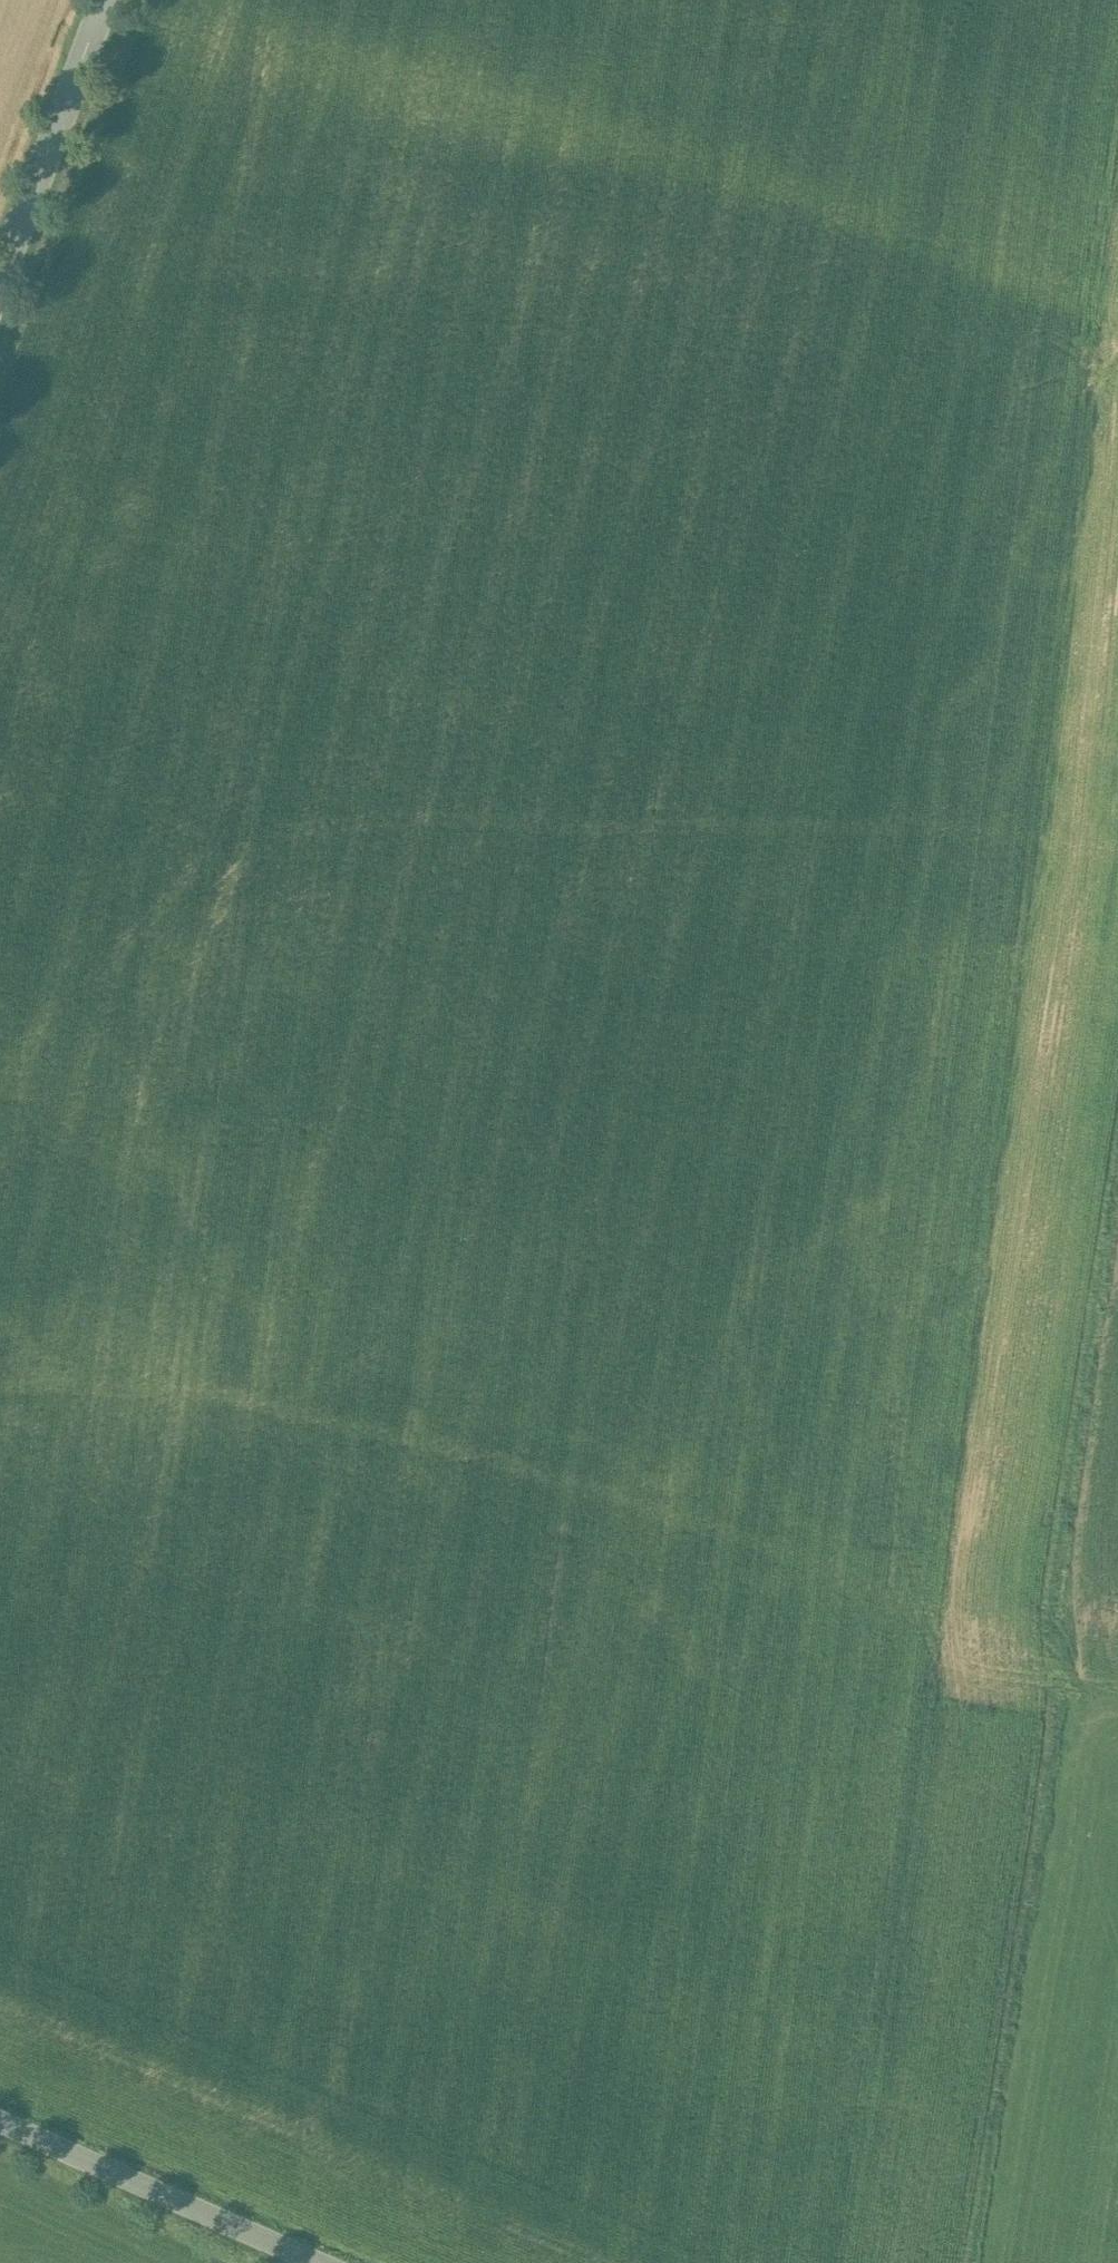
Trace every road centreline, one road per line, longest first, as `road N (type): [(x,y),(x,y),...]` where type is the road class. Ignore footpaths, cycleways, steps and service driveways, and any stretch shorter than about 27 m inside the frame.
road 1 (tertiary): [(0,2119),(328,2262)]
road 2 (tertiary): [(101,0),(0,288)]

